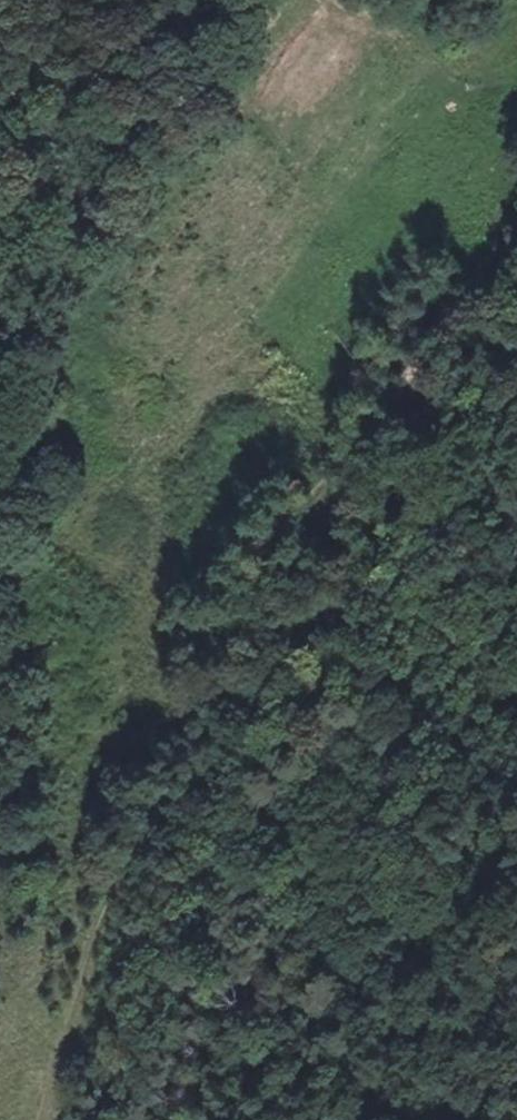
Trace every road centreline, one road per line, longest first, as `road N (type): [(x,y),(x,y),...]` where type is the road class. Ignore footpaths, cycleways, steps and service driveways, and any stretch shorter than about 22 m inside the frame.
road 1 (track): [(209,0),(0,341)]

